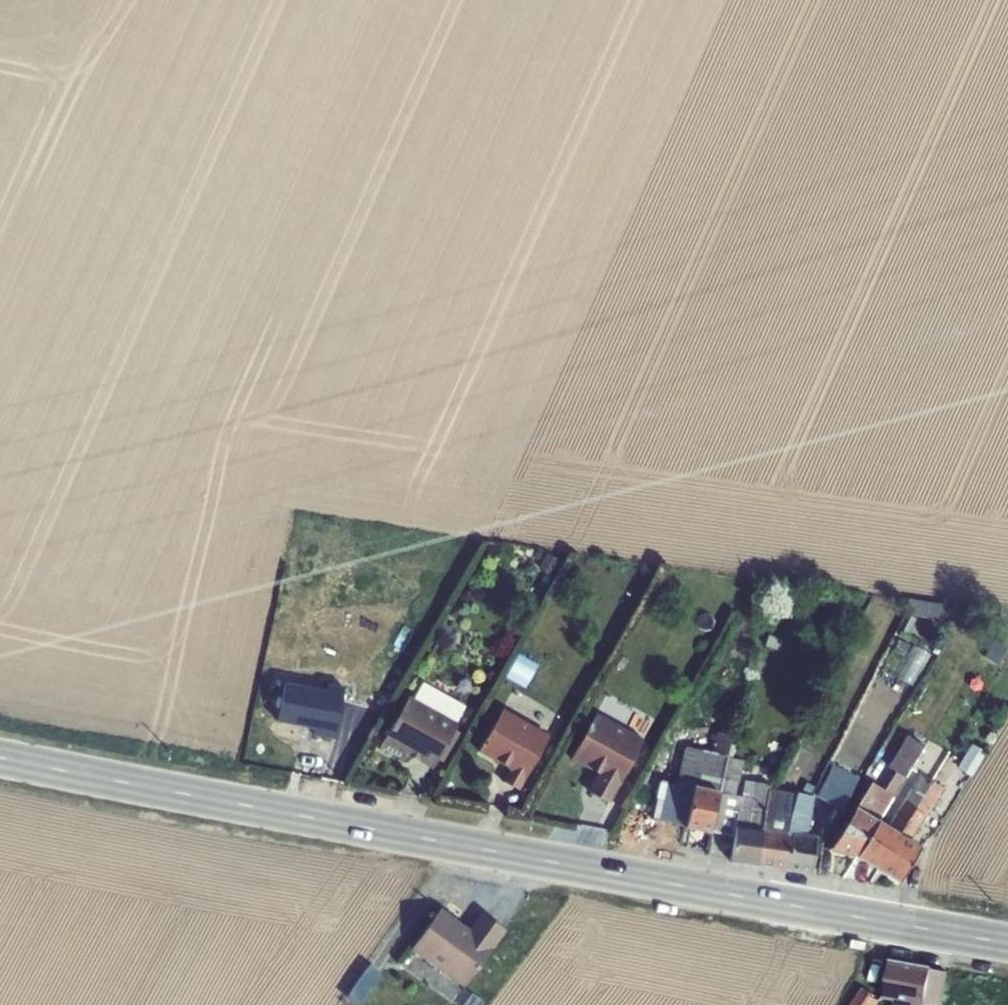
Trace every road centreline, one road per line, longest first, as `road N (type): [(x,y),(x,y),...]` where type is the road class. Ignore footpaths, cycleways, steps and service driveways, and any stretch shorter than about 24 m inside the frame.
road 1 (secondary): [(1007,942),(0,757)]

